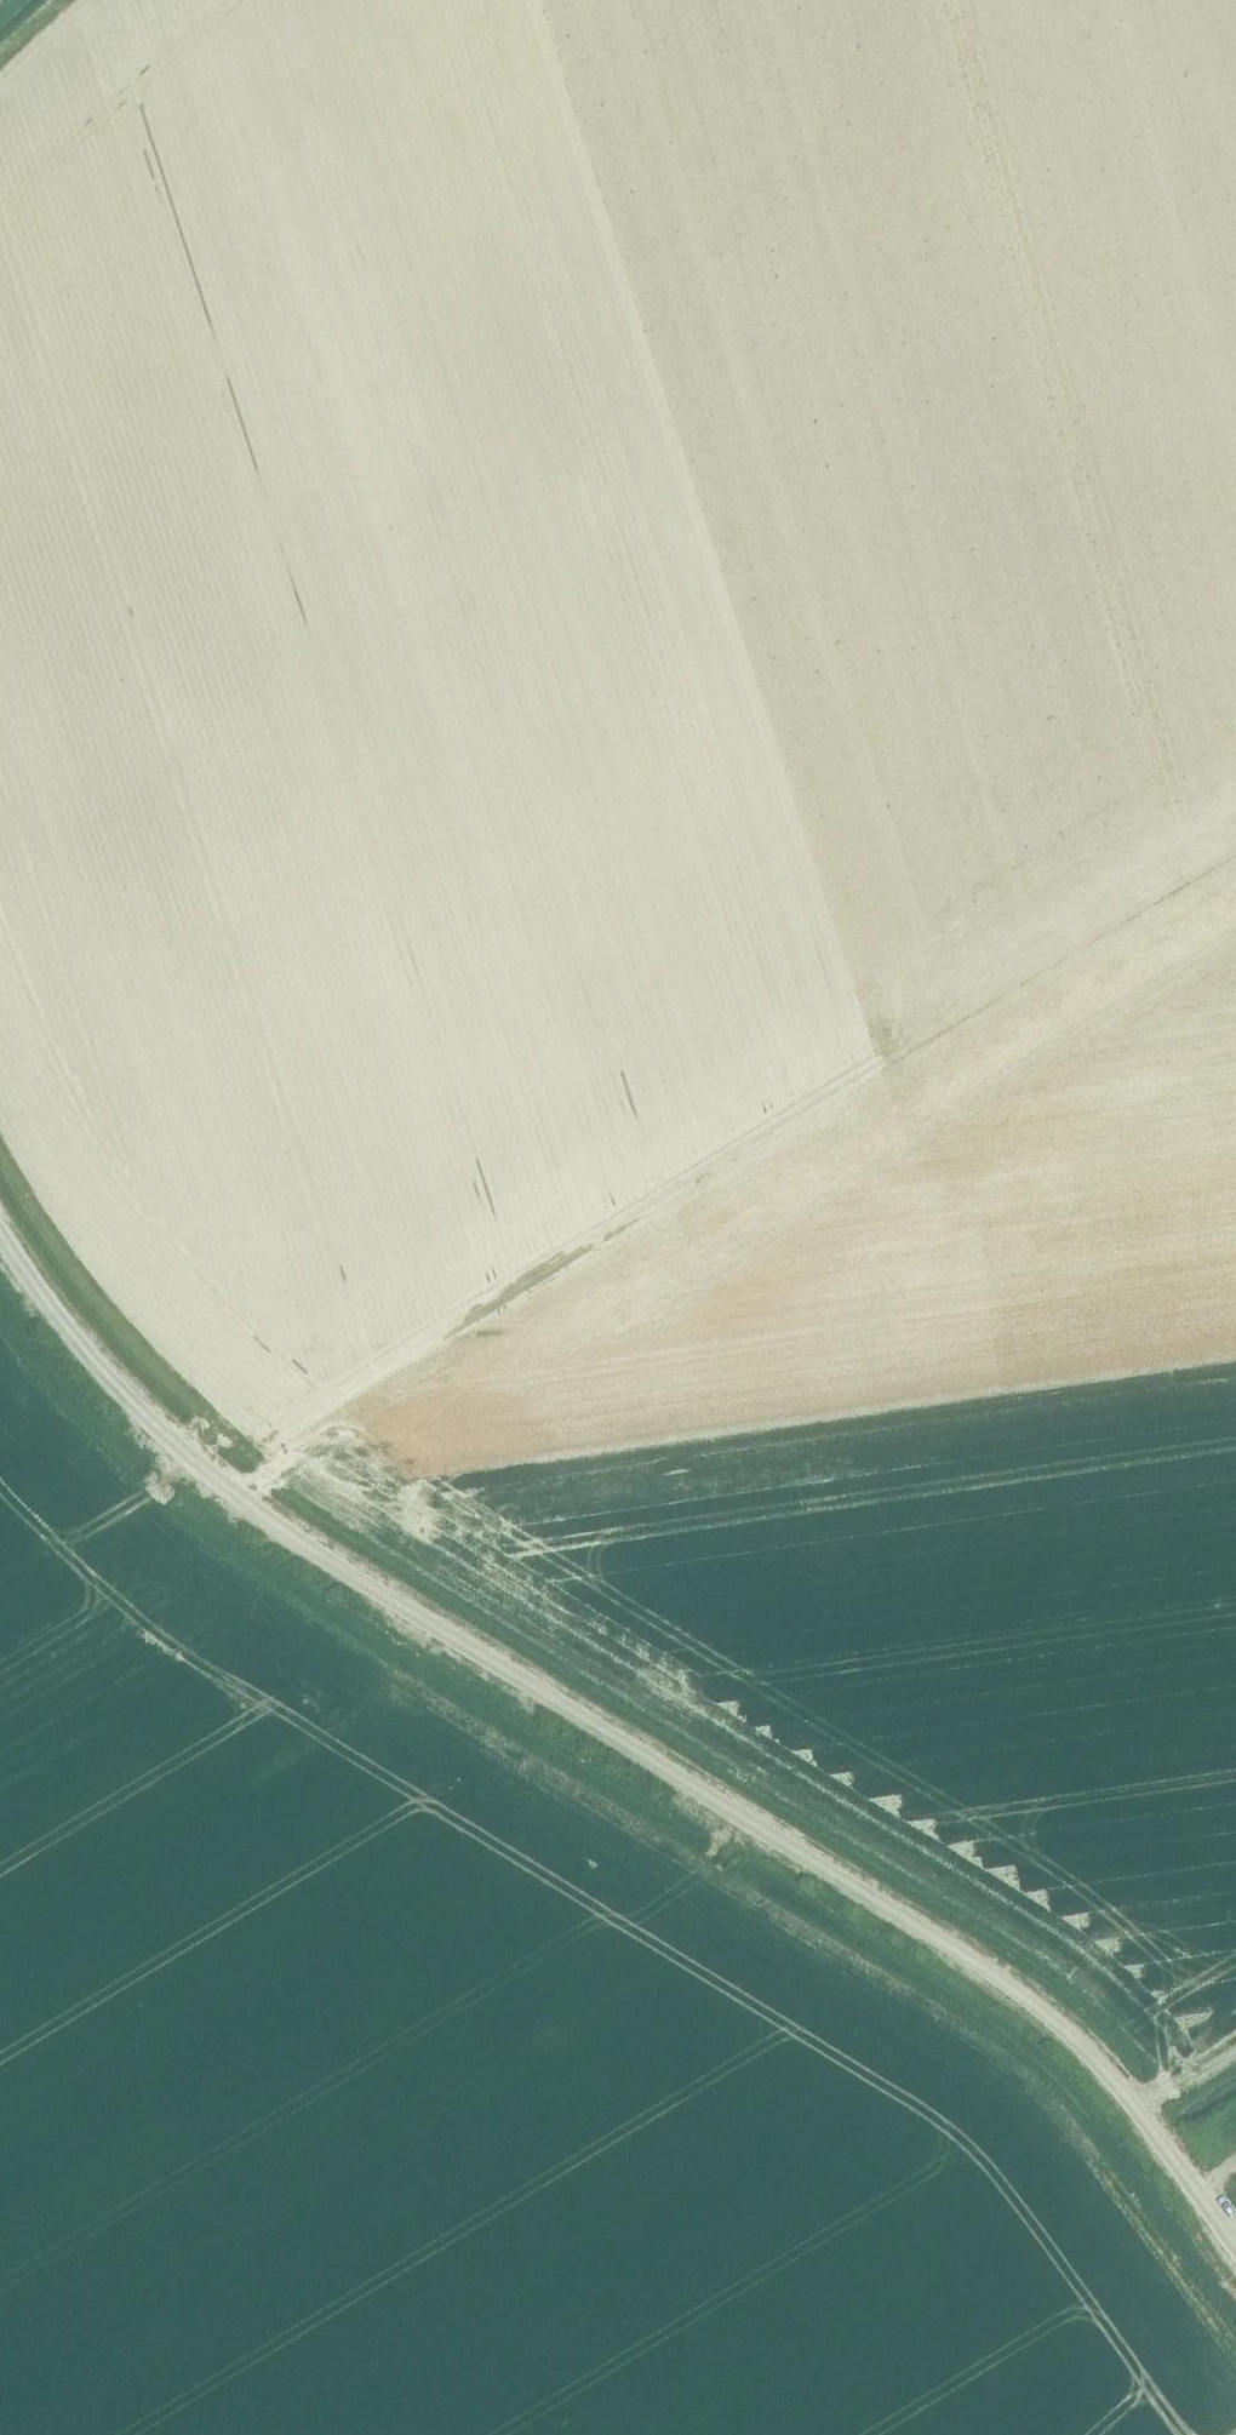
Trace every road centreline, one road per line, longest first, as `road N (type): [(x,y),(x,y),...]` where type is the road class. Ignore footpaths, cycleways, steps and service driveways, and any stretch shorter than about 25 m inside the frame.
road 1 (unclassified): [(1235,2272),(1104,2096),(1004,1992),(407,1618),(267,1515),(135,1411),(39,1299),(0,1226)]

